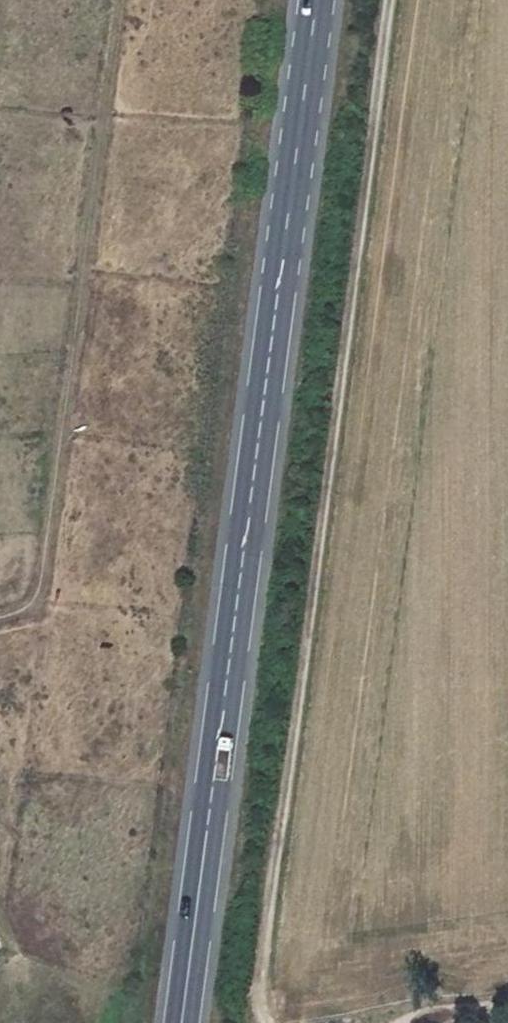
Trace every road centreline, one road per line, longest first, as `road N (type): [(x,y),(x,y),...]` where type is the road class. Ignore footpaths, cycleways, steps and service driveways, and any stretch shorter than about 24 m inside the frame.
road 1 (secondary): [(181,1022),(316,0)]

